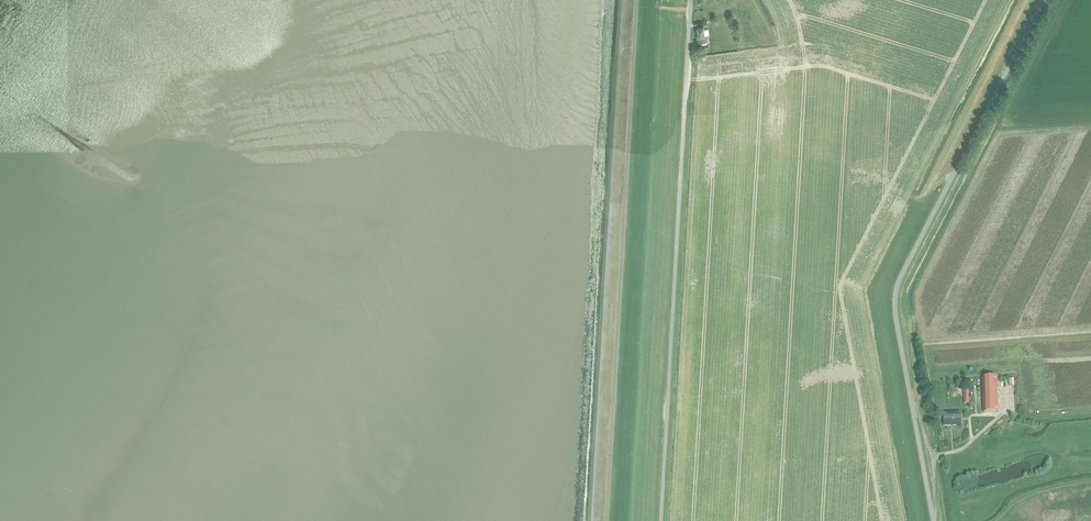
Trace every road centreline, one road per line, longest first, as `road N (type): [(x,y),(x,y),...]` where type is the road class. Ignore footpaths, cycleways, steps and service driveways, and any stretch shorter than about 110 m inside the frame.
road 1 (unclassified): [(934,520),(896,294),(1041,0)]
road 2 (tertiary): [(661,520),(691,0)]

